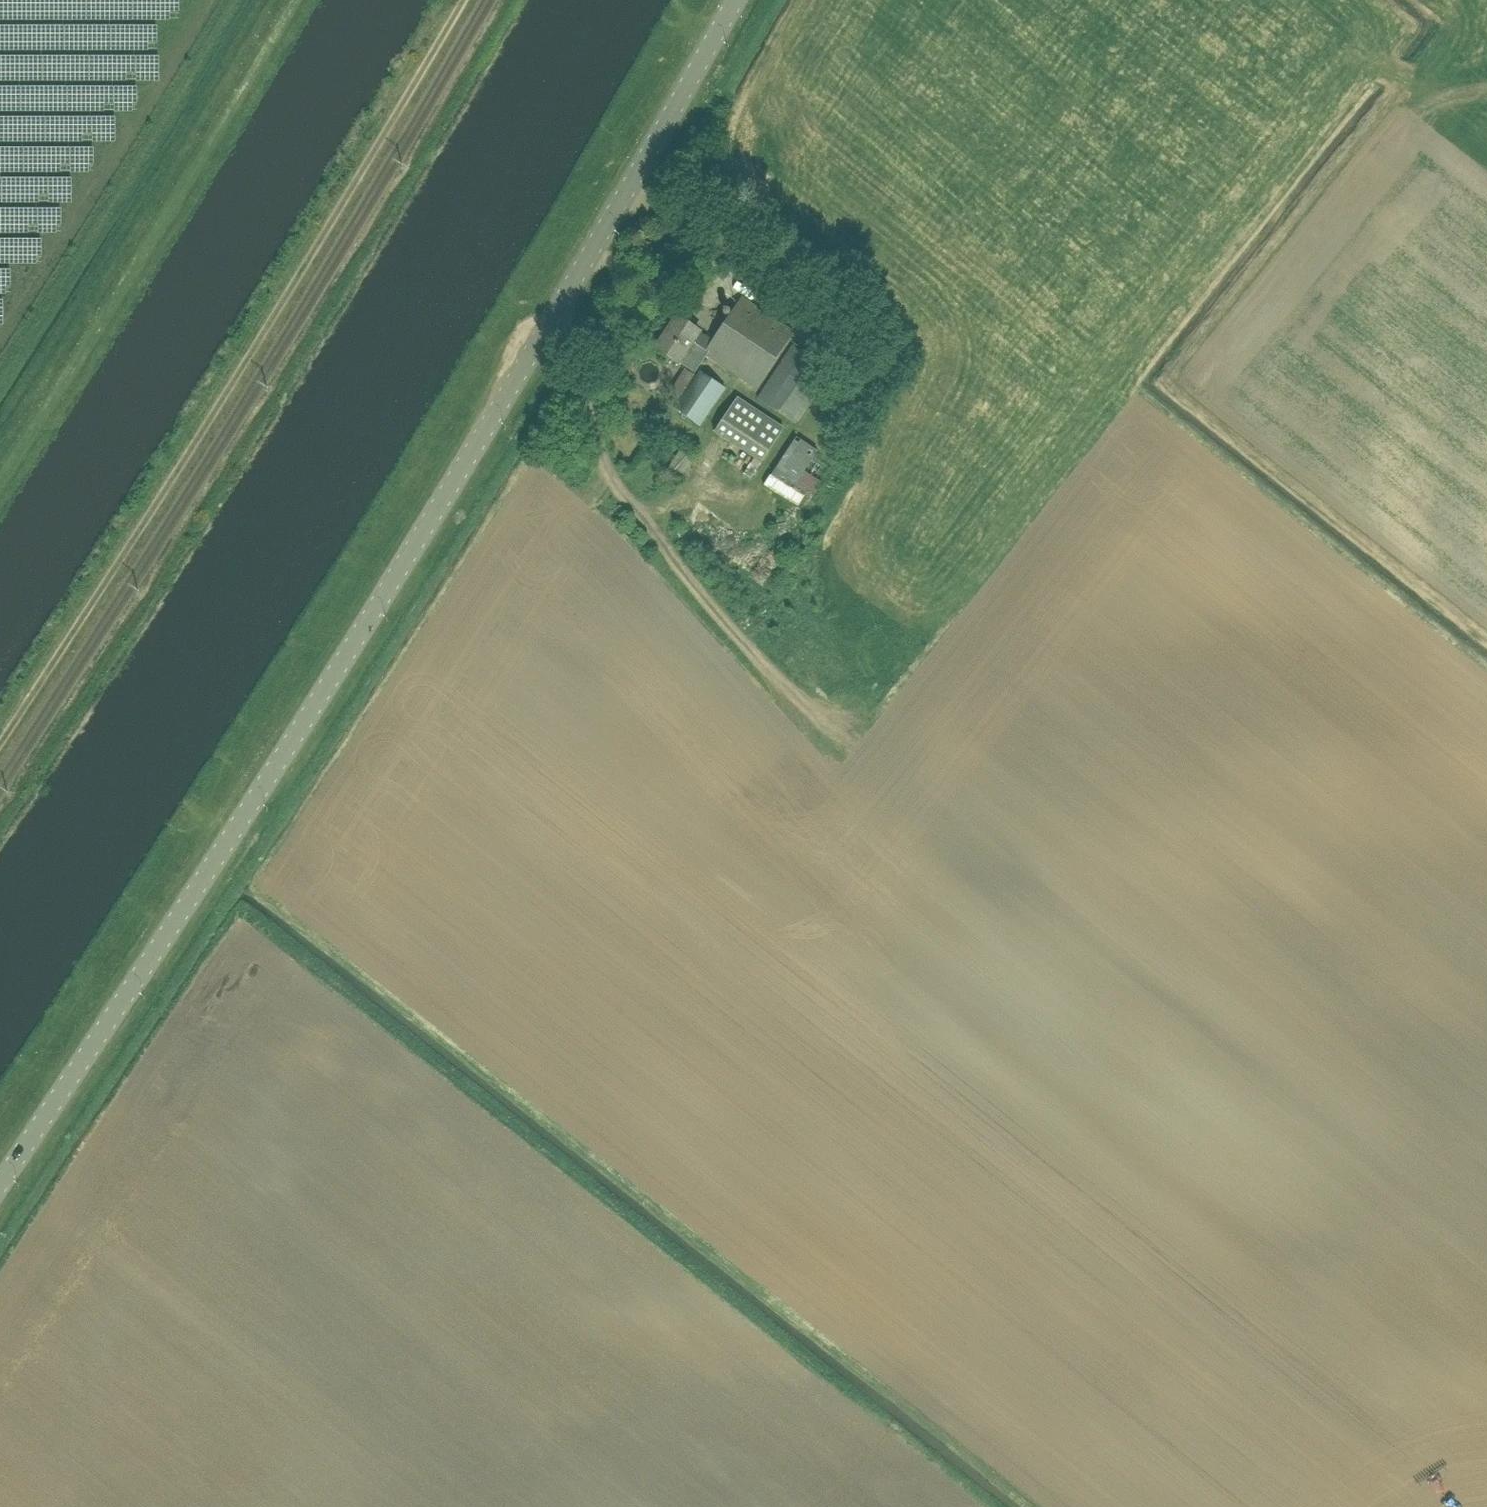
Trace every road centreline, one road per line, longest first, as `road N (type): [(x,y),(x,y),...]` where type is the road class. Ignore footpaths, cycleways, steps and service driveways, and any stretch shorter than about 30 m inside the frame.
road 1 (tertiary): [(0,1183),(468,458),(733,0)]
road 2 (track): [(0,743),(203,430),(464,0)]

